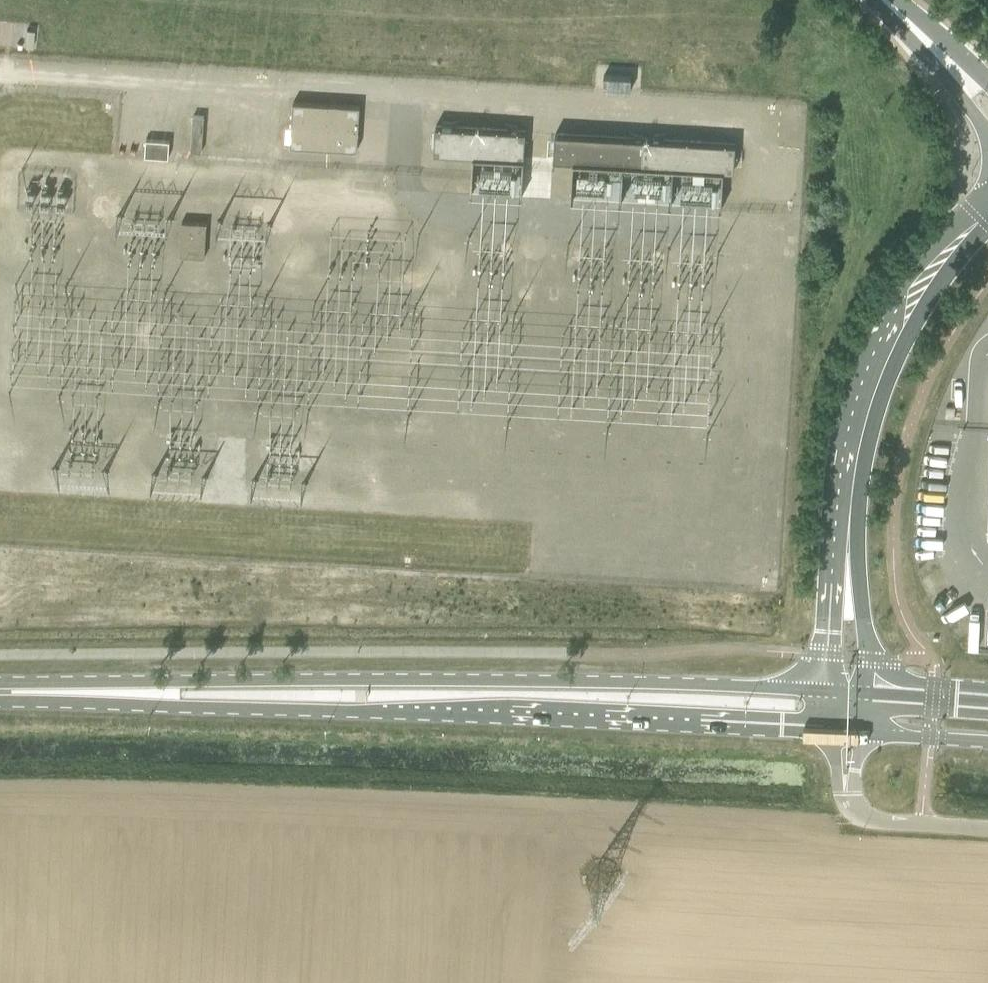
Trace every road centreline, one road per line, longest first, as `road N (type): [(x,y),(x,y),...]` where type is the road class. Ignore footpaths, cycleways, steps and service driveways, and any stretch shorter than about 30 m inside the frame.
road 1 (secondary): [(0,702),(829,731)]
road 2 (secondary): [(826,692),(450,681),(0,685)]
road 3 (tertiary): [(987,214),(942,258),(884,348),(857,424),(846,510)]
road 4 (tertiary): [(867,694),(858,554),(846,510)]
road 5 (tertiary): [(846,510),(834,554),(826,692)]
road 6 (unclassified): [(987,831),(864,817),(846,795)]
road 7 (tertiary): [(987,107),(886,0)]
road 8 (secondary): [(862,733),(987,742)]
road 9 (secondary): [(987,703),(867,694)]

